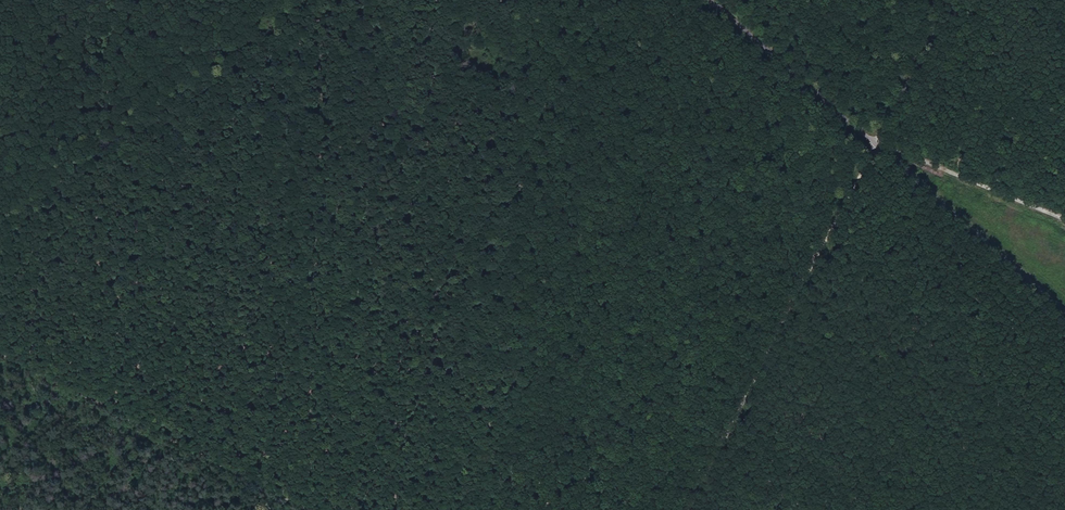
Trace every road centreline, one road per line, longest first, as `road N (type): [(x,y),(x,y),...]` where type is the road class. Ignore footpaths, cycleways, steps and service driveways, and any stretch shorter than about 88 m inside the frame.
road 1 (track): [(690,509),(877,145)]
road 2 (track): [(877,145),(947,0)]

